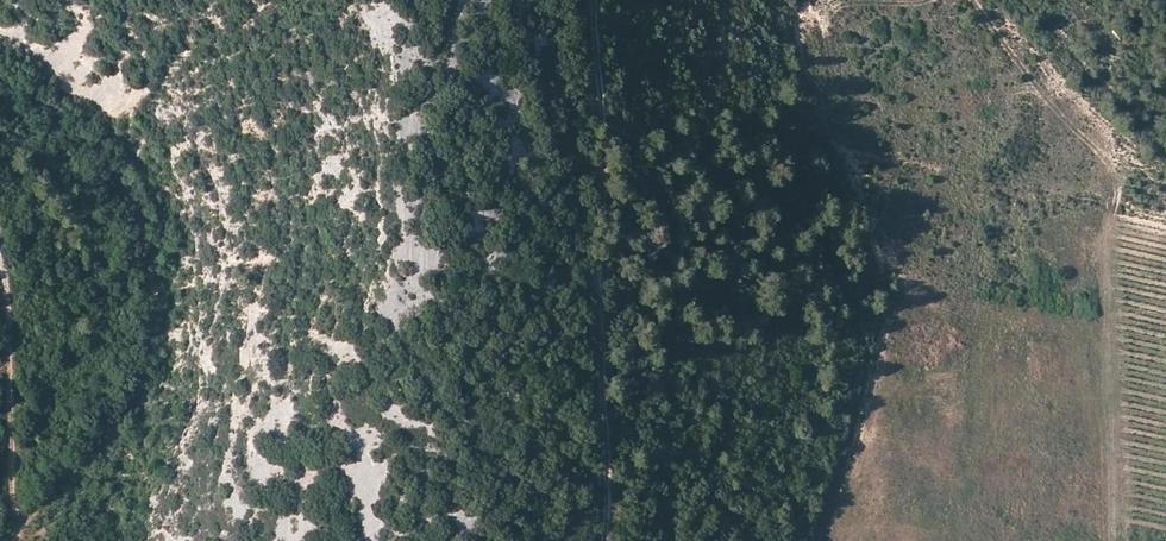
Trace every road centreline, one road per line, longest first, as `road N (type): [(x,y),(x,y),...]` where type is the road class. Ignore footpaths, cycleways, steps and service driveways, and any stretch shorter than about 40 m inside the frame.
road 1 (track): [(1114,540),(1106,237),(1120,187),(1116,164),(1064,123),(973,0)]
road 2 (track): [(604,540),(608,450),(595,286),(606,161),(593,0)]

